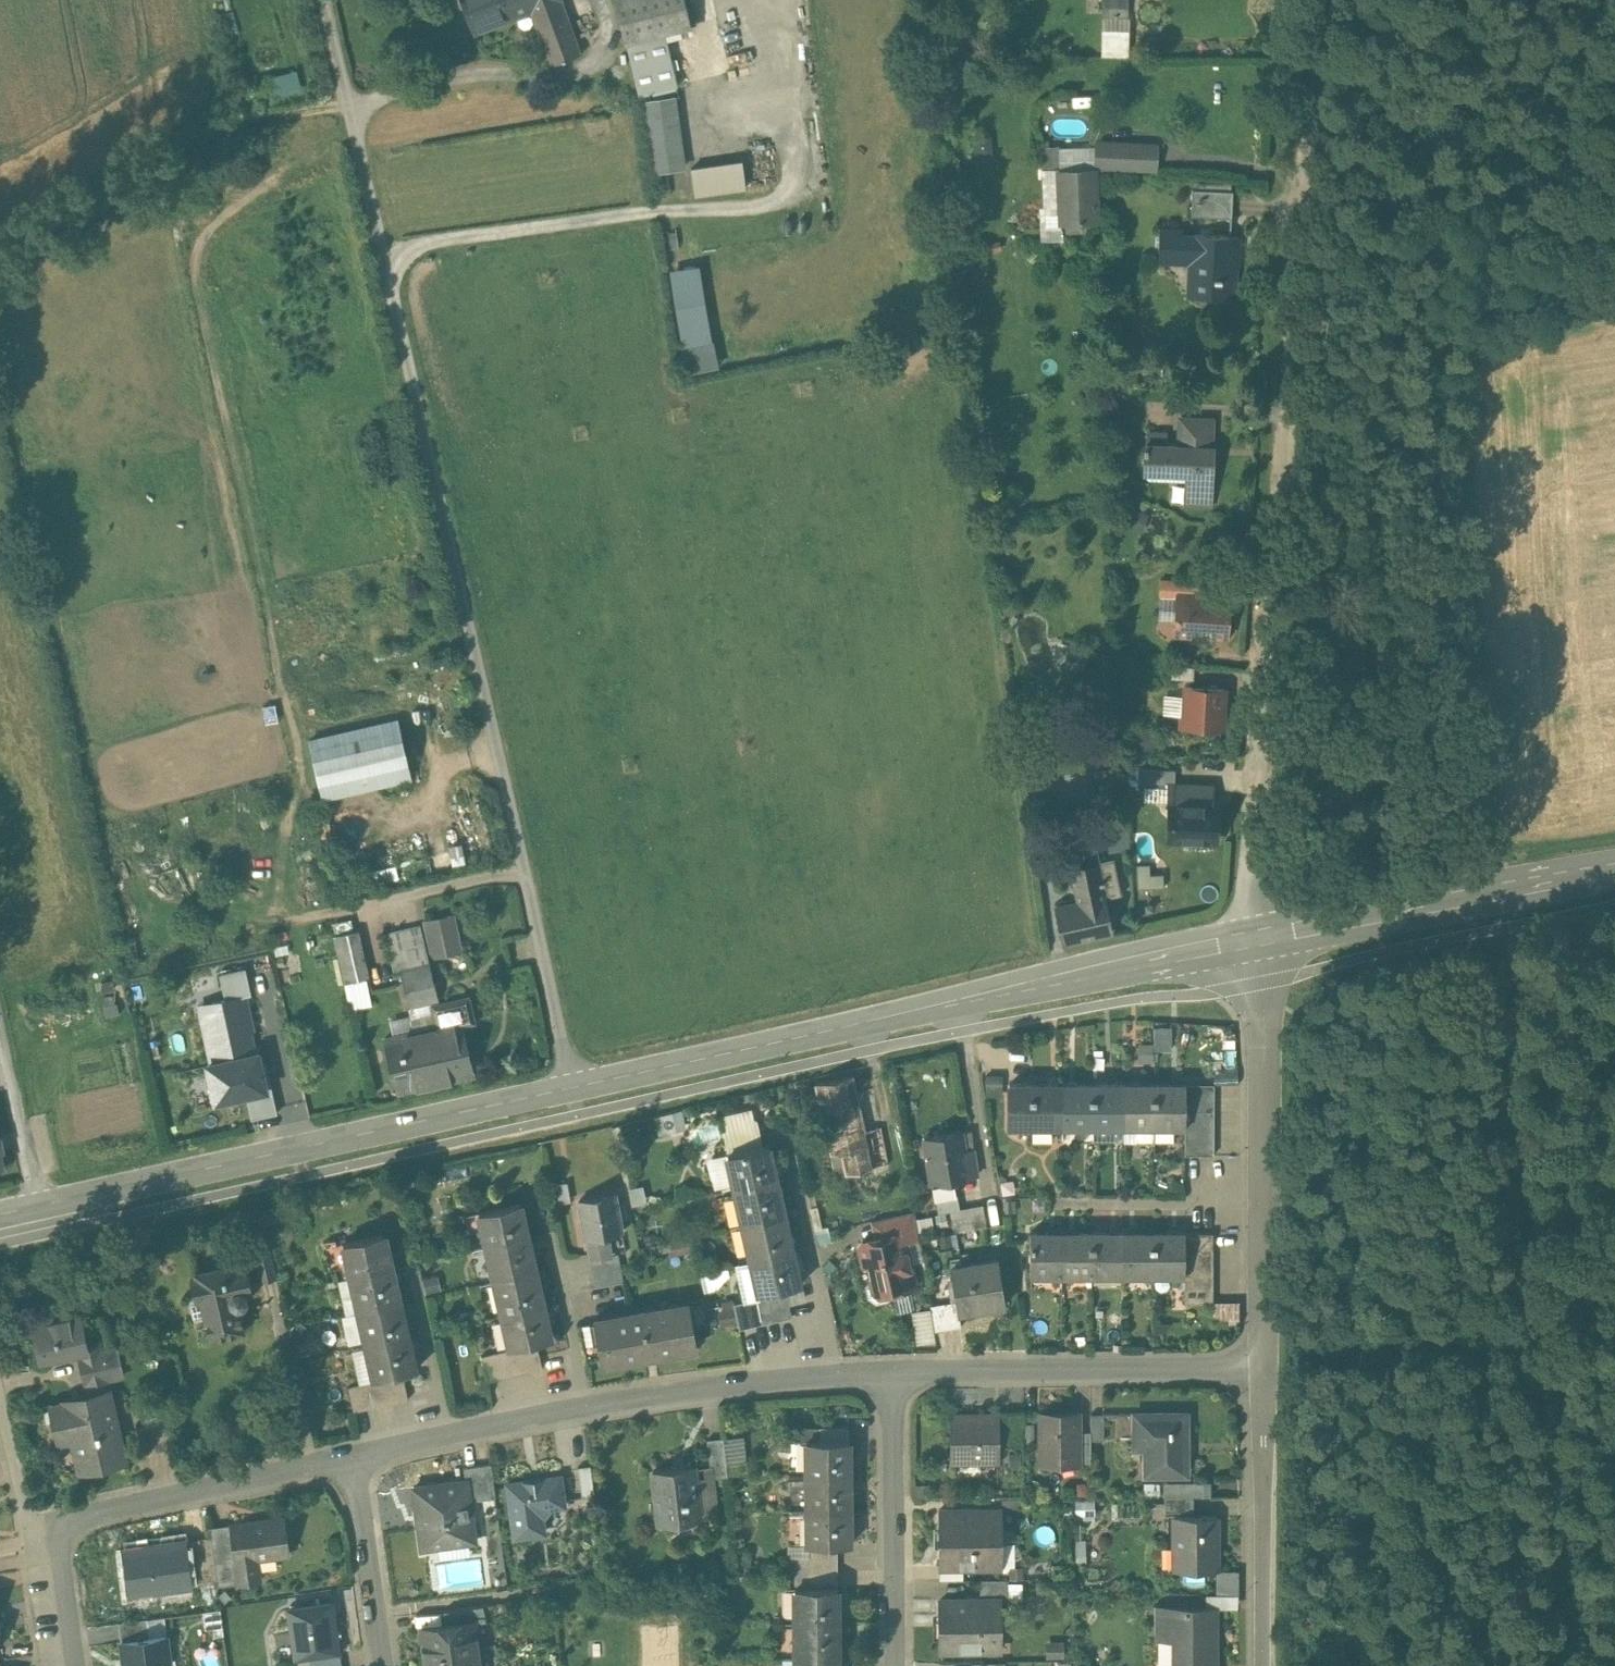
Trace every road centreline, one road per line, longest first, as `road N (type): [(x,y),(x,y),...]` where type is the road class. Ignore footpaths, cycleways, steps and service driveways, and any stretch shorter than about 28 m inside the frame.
road 1 (residential): [(576,1088),(324,0)]
road 2 (residential): [(1315,0),(1247,883),(1252,938)]
road 3 (secondary): [(576,1088),(1252,938)]
road 4 (secondary): [(36,1206),(576,1088)]
road 5 (residential): [(361,1450),(616,1397),(900,1367)]
road 6 (residential): [(1252,938),(1268,1372)]
road 7 (track): [(0,262),(235,127),(346,103)]
road 8 (secondary): [(1252,938),(1614,867)]
road 9 (residential): [(900,1367),(1268,1372)]
road 10 (residential): [(49,1554),(85,1518),(361,1450)]
road 11 (residential): [(900,1367),(900,1665)]
road 12 (residential): [(1268,1372),(1264,1665)]
road 13 (residential): [(389,1665),(361,1450)]
road 14 (residential): [(36,1206),(0,1034)]
road 15 (residential): [(49,1554),(28,1522),(0,1407)]

